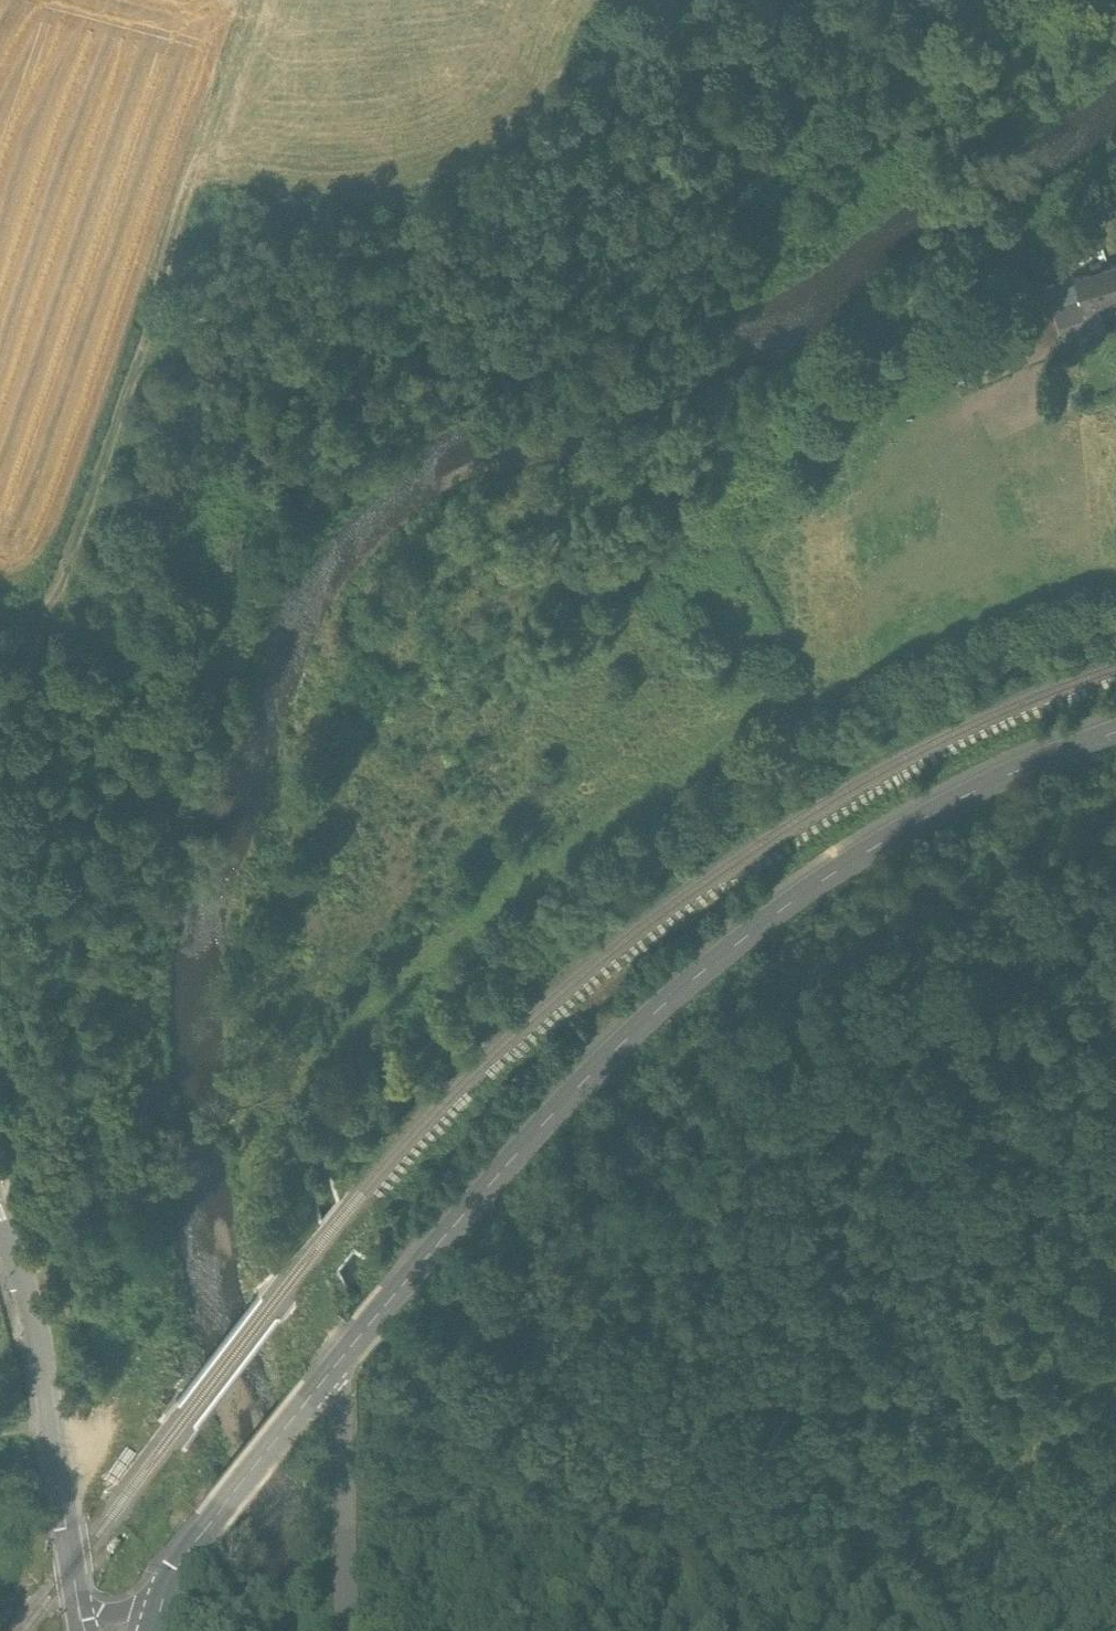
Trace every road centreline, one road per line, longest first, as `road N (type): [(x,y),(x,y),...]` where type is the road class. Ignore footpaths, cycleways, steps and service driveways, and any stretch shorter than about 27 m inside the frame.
road 1 (secondary): [(337,1371),(511,1162),(611,1058),(742,943),(936,826),(1115,750)]
road 2 (track): [(133,363),(265,358),(428,335),(480,300),(598,132),(638,102),(837,0)]
road 3 (secondary): [(83,1612),(44,1356),(0,1224)]
road 4 (track): [(1115,1385),(1045,1418),(1016,1536),(942,1630)]
road 5 (track): [(0,617),(46,606),(133,363)]
road 6 (secondary): [(166,1578),(337,1371)]
road 7 (residential): [(337,1371),(350,1630)]
road 8 (track): [(133,363),(188,204)]

